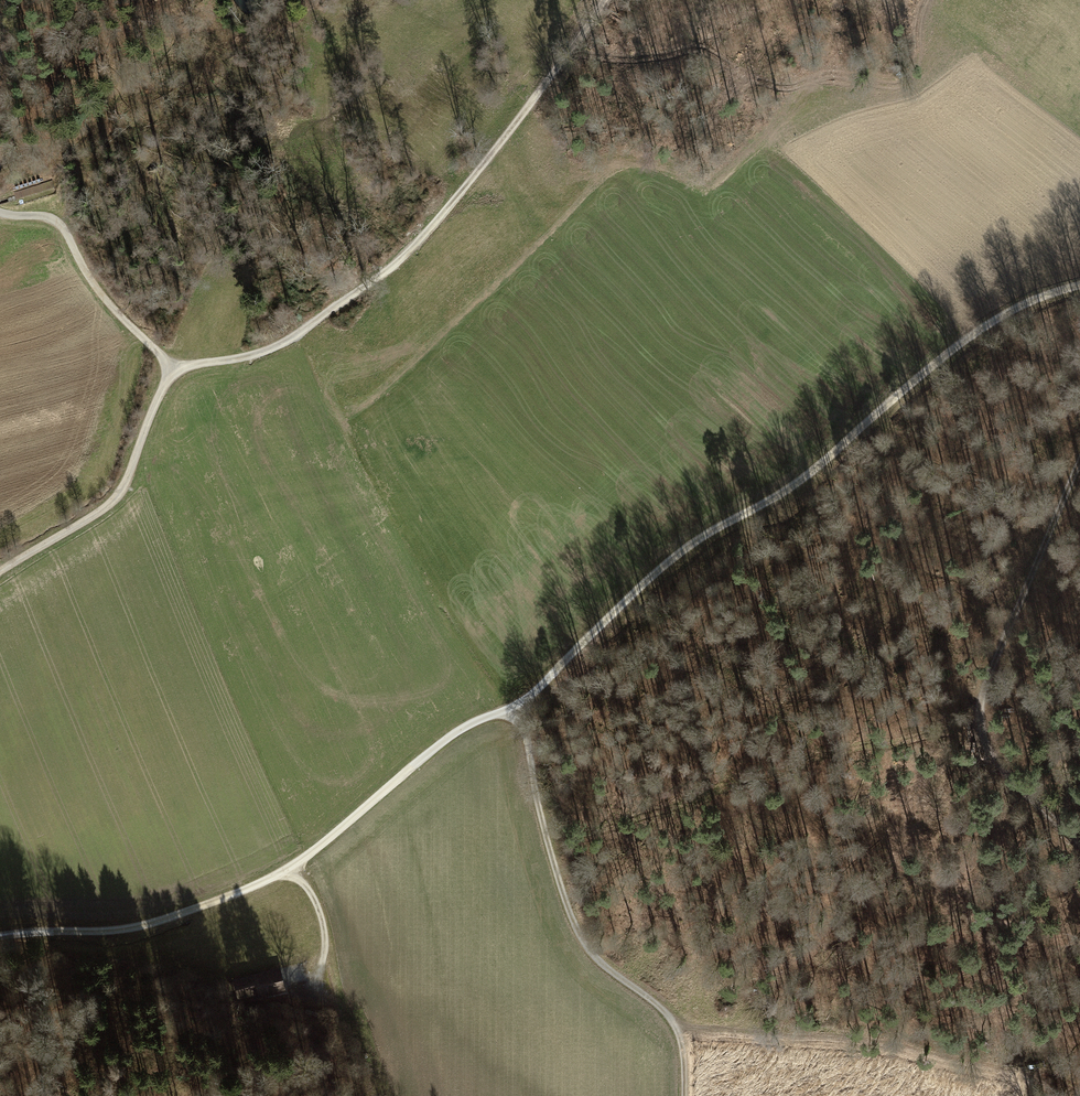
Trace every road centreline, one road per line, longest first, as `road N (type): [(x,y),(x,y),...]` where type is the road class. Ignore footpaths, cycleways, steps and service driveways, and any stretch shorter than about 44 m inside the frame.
road 1 (track): [(0,937),(158,923),(300,863),(463,728),(537,690),(689,546),(793,489),(967,338),(1079,285)]
road 2 (track): [(603,0),(470,182),(405,255),(283,343),(184,366),(168,380)]
road 3 (track): [(687,1095),(672,1020),(578,933),(523,720),(507,710)]
road 4 (track): [(1079,460),(980,707),(995,761),(1079,844)]
road 5 (track): [(0,573),(114,502),(168,380)]
road 6 (track): [(174,373),(106,301),(54,219),(0,212)]
road 7 (track): [(290,868),(323,934),(314,980)]

